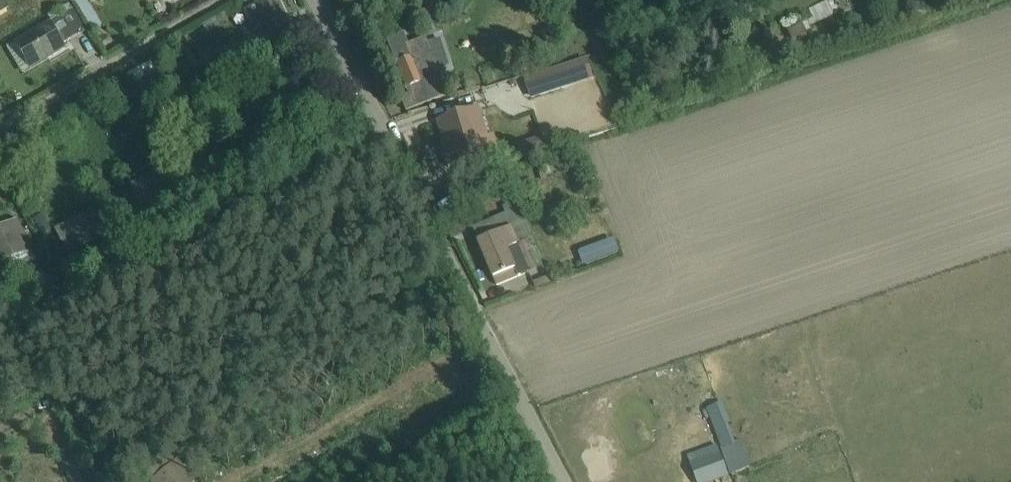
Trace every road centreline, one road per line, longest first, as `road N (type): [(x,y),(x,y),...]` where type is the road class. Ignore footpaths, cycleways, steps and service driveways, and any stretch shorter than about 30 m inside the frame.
road 1 (residential): [(393,151),(21,353),(37,386),(0,412)]
road 2 (residential): [(564,481),(393,151)]
road 3 (residential): [(226,0),(0,126)]
road 4 (residential): [(393,151),(314,0)]

